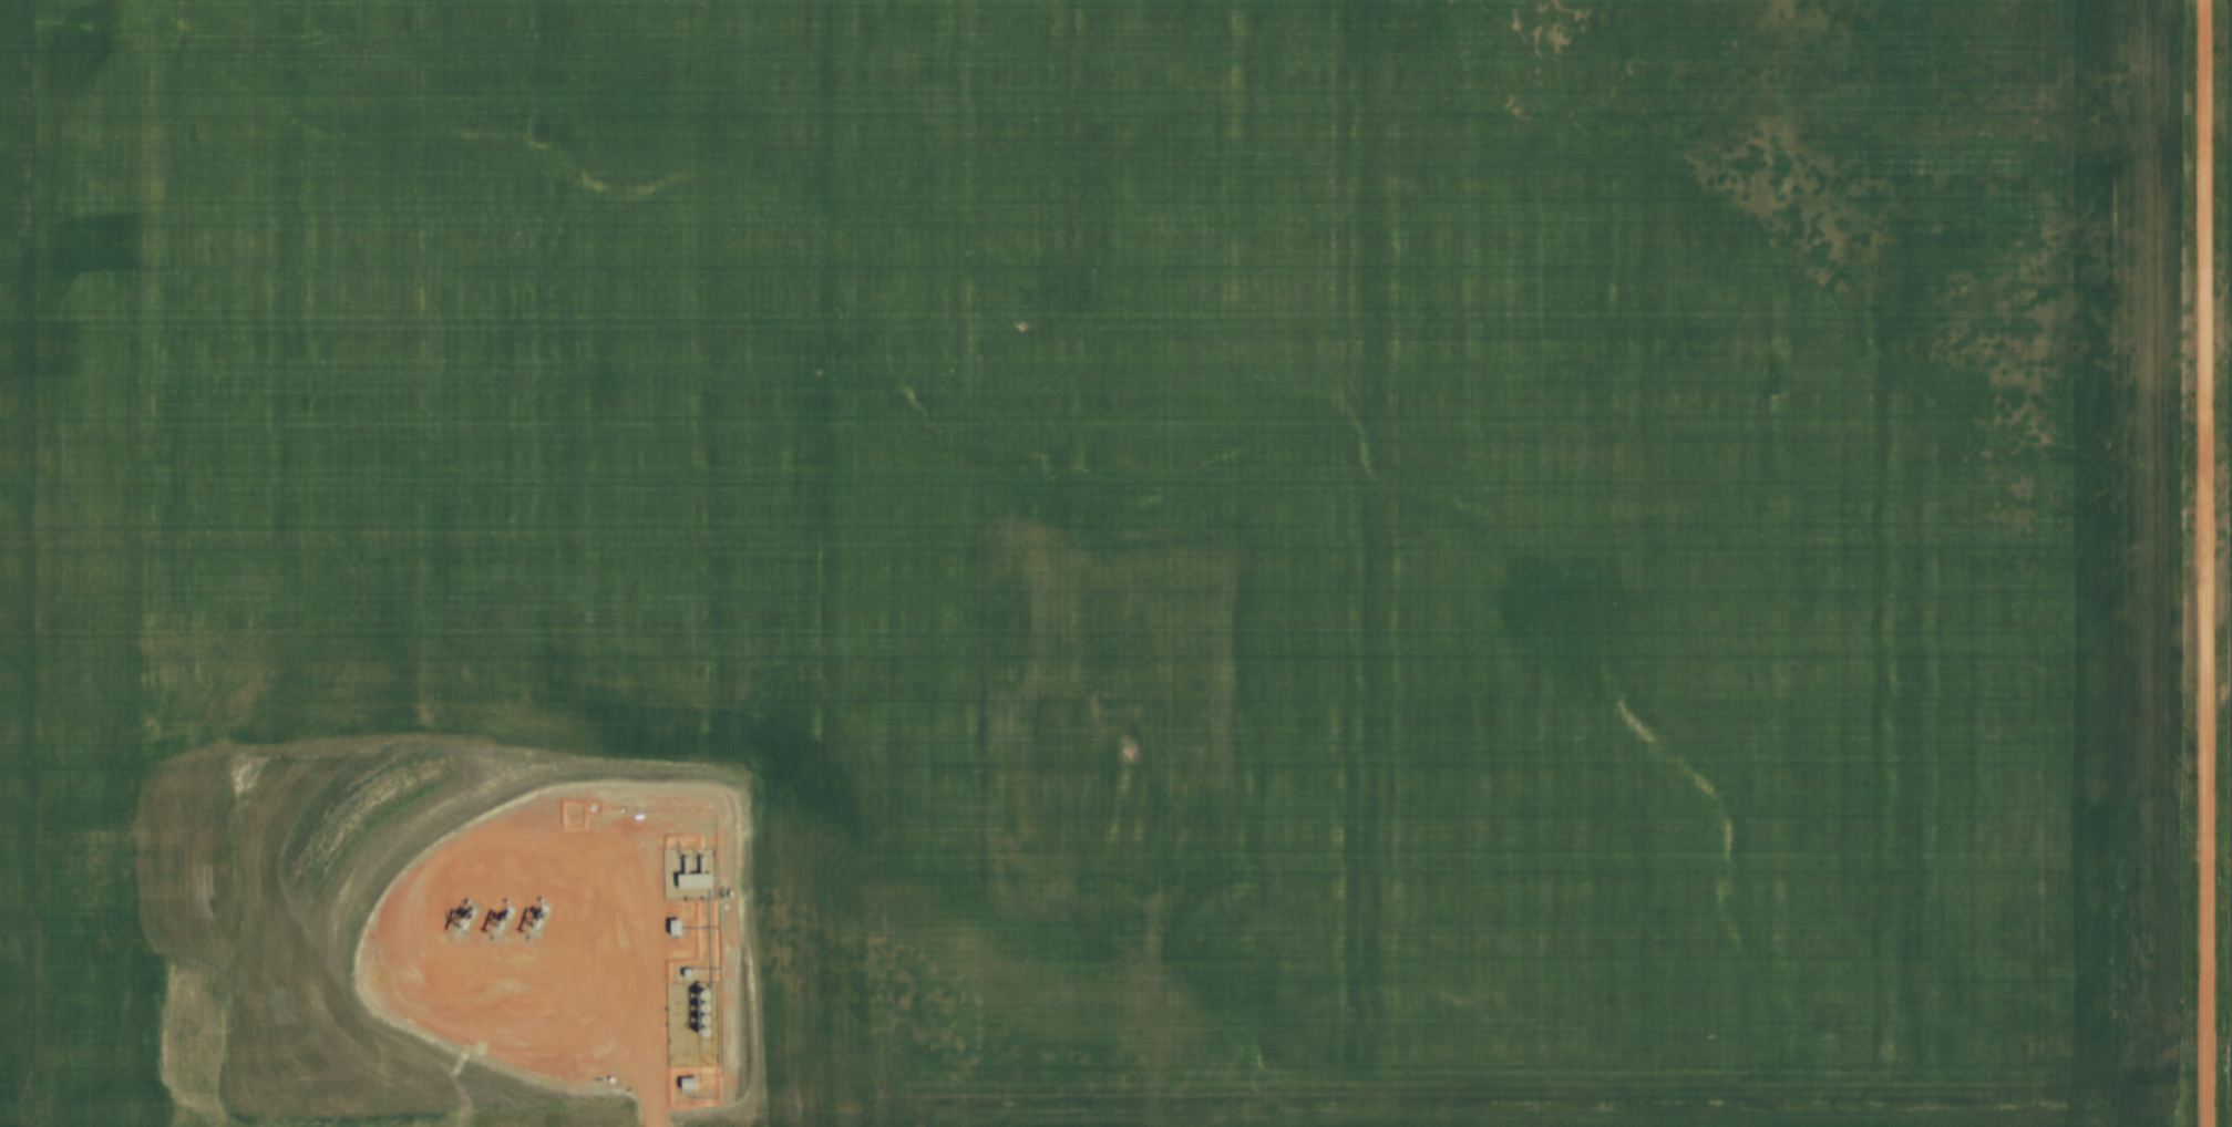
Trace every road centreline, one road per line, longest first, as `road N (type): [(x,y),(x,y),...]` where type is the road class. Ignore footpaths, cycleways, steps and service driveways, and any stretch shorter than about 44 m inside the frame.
road 1 (residential): [(2208,0),(2208,1126)]

